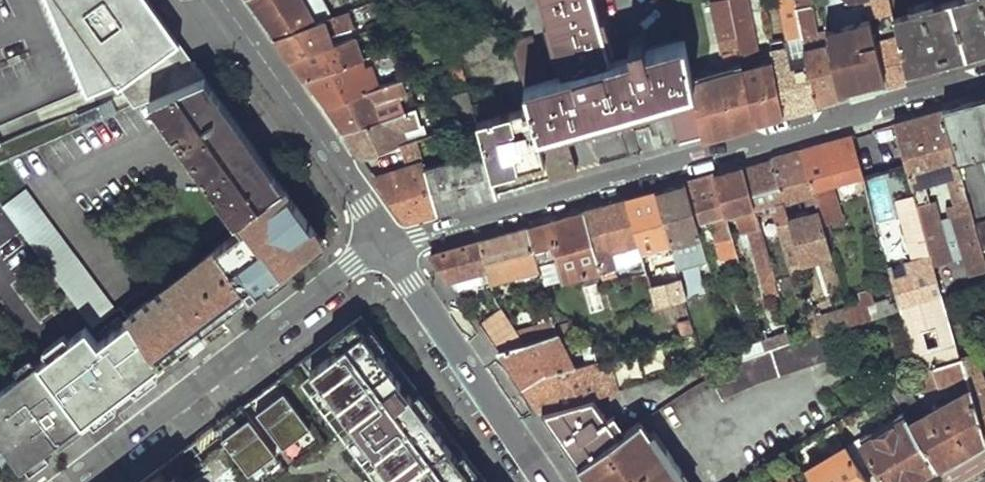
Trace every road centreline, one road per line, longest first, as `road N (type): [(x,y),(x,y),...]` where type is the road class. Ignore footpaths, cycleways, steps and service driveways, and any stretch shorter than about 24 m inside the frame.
road 1 (residential): [(984,77),(388,244)]
road 2 (residential): [(69,481),(388,244)]
road 3 (tertiary): [(388,244),(219,0)]
road 4 (tertiary): [(546,481),(388,244)]

